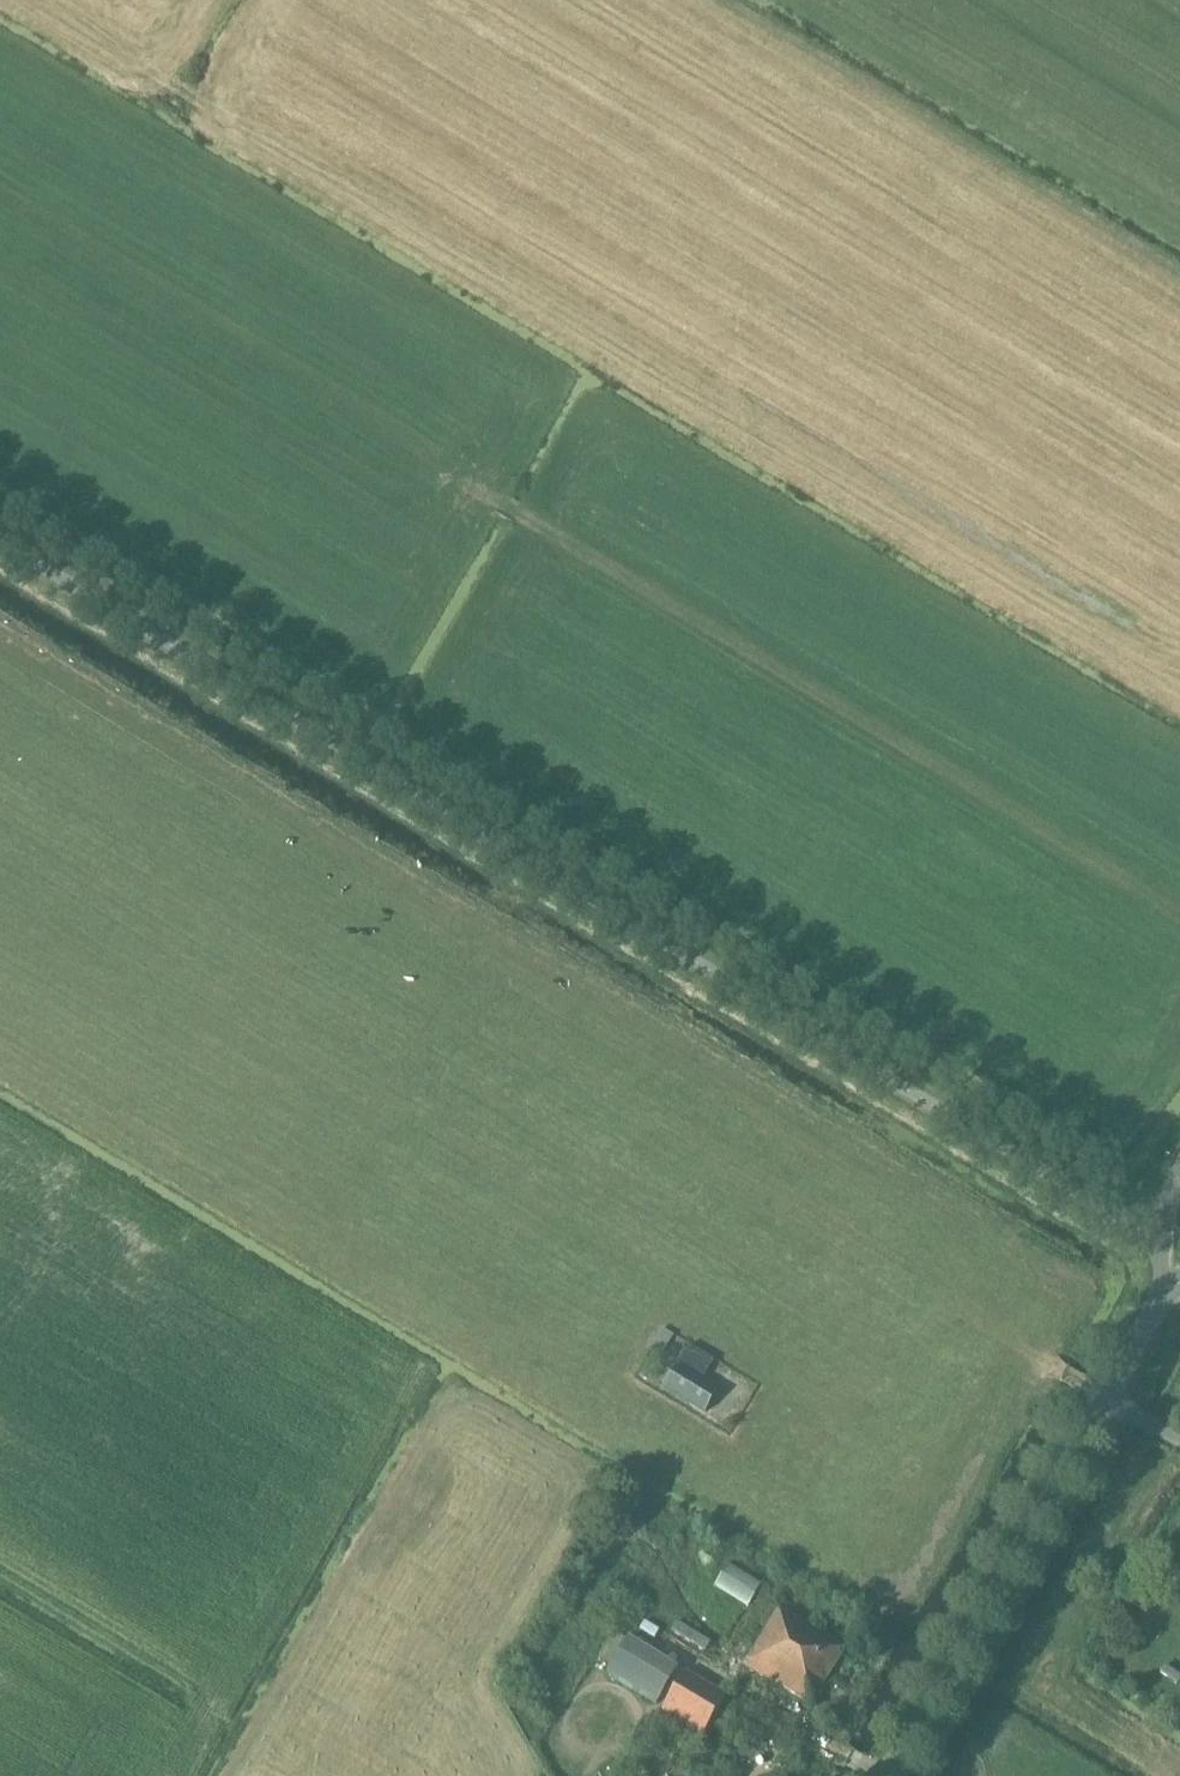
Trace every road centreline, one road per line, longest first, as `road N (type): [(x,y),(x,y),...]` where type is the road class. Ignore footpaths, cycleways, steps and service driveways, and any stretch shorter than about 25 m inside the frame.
road 1 (unclassified): [(895,1775),(1179,1279)]

